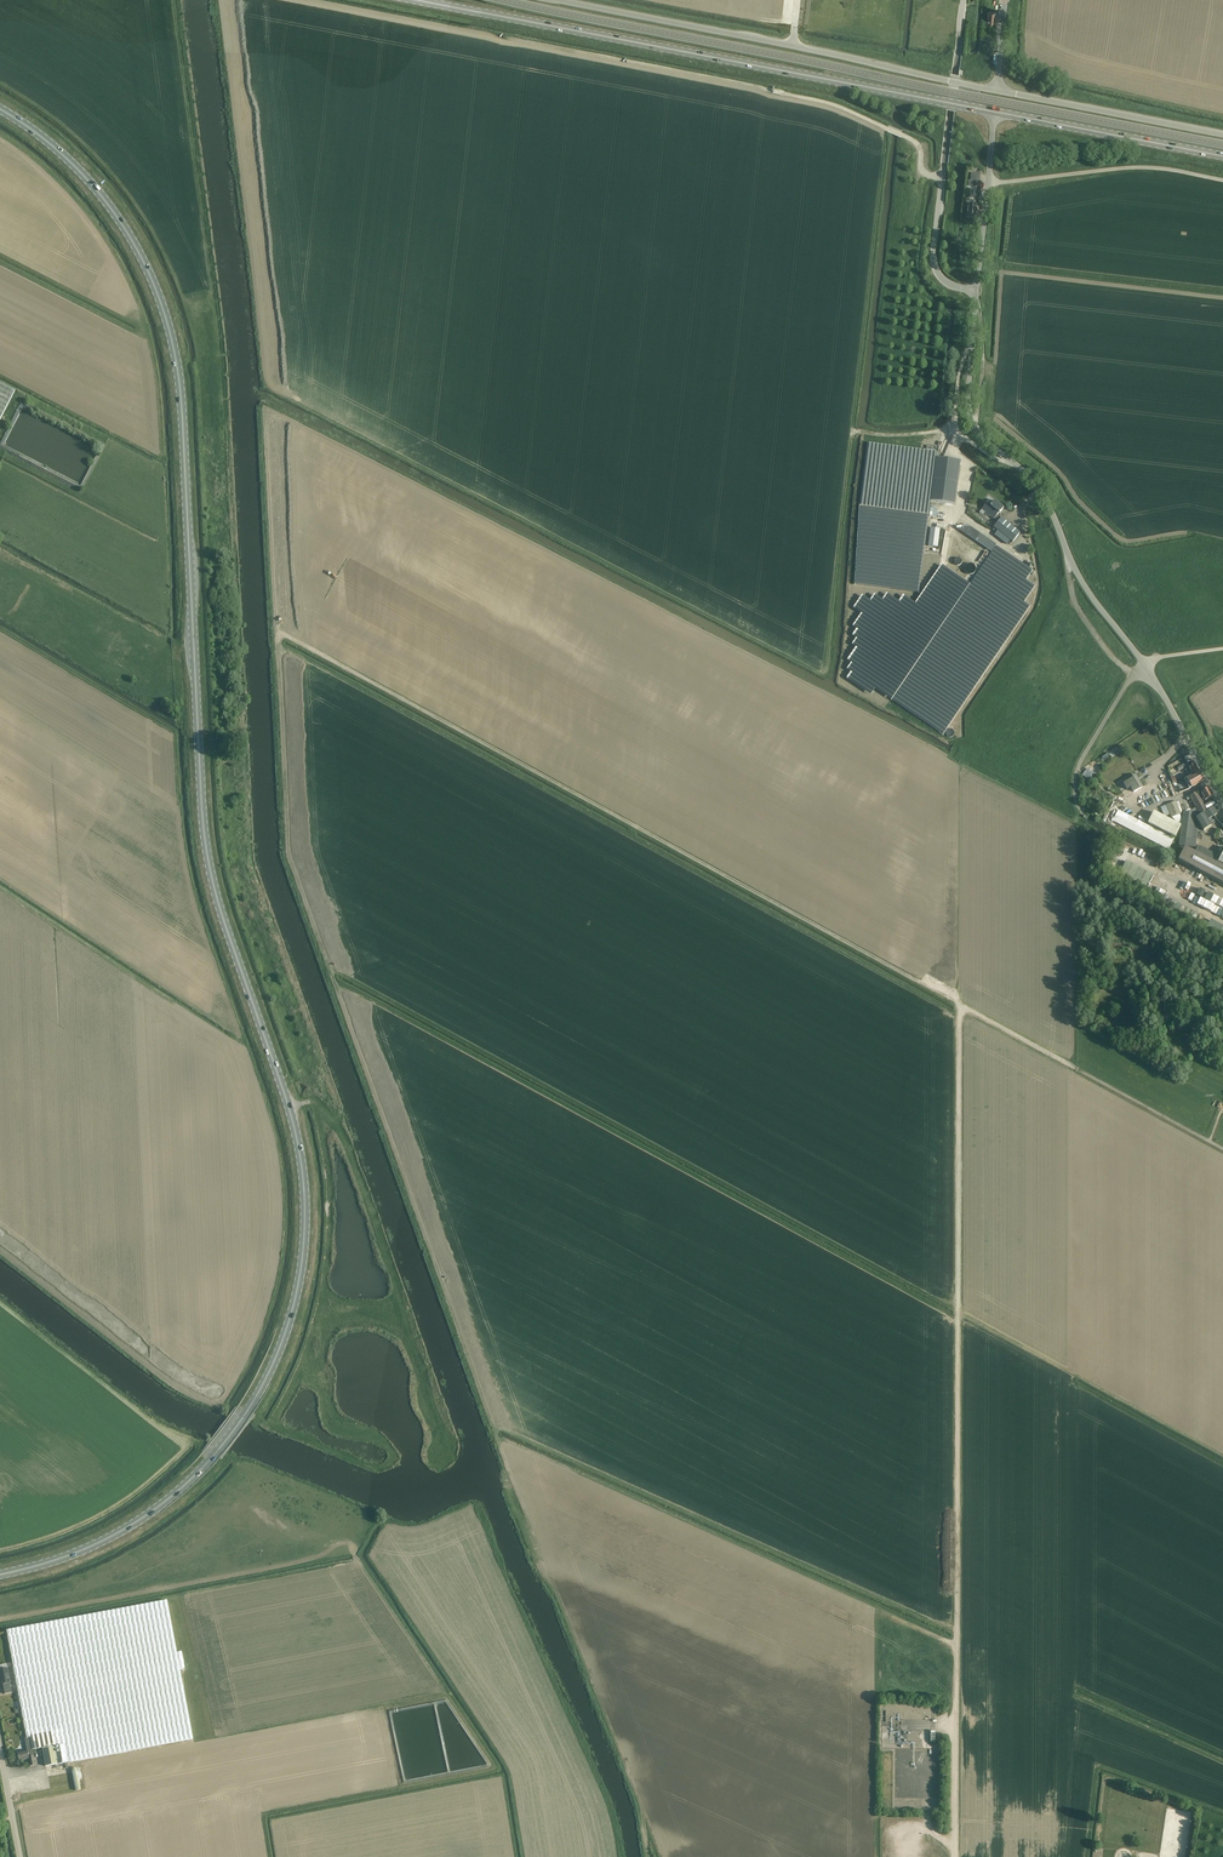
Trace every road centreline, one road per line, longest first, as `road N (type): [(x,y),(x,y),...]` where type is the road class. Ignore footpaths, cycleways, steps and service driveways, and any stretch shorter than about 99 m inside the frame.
road 1 (track): [(648,1856),(640,1807),(513,1485),(290,861),(264,409),(955,761),(970,714),(1043,595),(1034,528),(1023,528)]
road 2 (primary): [(0,1575),(66,1557),(129,1526),(221,1448),(281,1347),(305,1218),(294,1127),(218,904),(204,833),(171,336),(144,262),(103,198),(59,152),(0,110)]
road 3 (track): [(1077,1069),(275,629)]
road 4 (track): [(955,1727),(964,1007)]
road 5 (primary): [(995,112),(414,0)]
road 6 (unclassified): [(977,291),(971,424),(1042,494),(1080,580),(1146,667),(1222,802)]
road 7 (track): [(492,1426),(956,1634)]
road 8 (track): [(1000,183),(991,265),(1001,266),(993,422),(1057,473),(1121,542),(1189,532)]
road 9 (track): [(942,178),(924,172),(912,141),(833,105),(508,38)]
road 10 (unclassified): [(997,91),(559,0)]
road 11 (track): [(0,1619),(354,1550),(356,1562)]
road 12 (track): [(0,630),(174,733),(177,806)]
road 13 (track): [(1222,115),(1072,80),(1024,58),(1026,0)]
road 14 (primary): [(1222,156),(995,112)]
road 15 (unclassified): [(1222,134),(997,91)]
road 16 (unclassified): [(953,93),(933,261),(947,283),(977,291)]
road 17 (track): [(1001,272),(1222,298)]
road 18 (track): [(1001,266),(1222,289)]
road 19 (track): [(0,890),(174,1004)]
road 20 (unclassified): [(995,112),(977,291)]
road 21 (track): [(0,464),(155,544)]
road 22 (track): [(1065,547),(1079,612),(1133,675)]
road 23 (track): [(973,427),(983,363),(976,297)]

